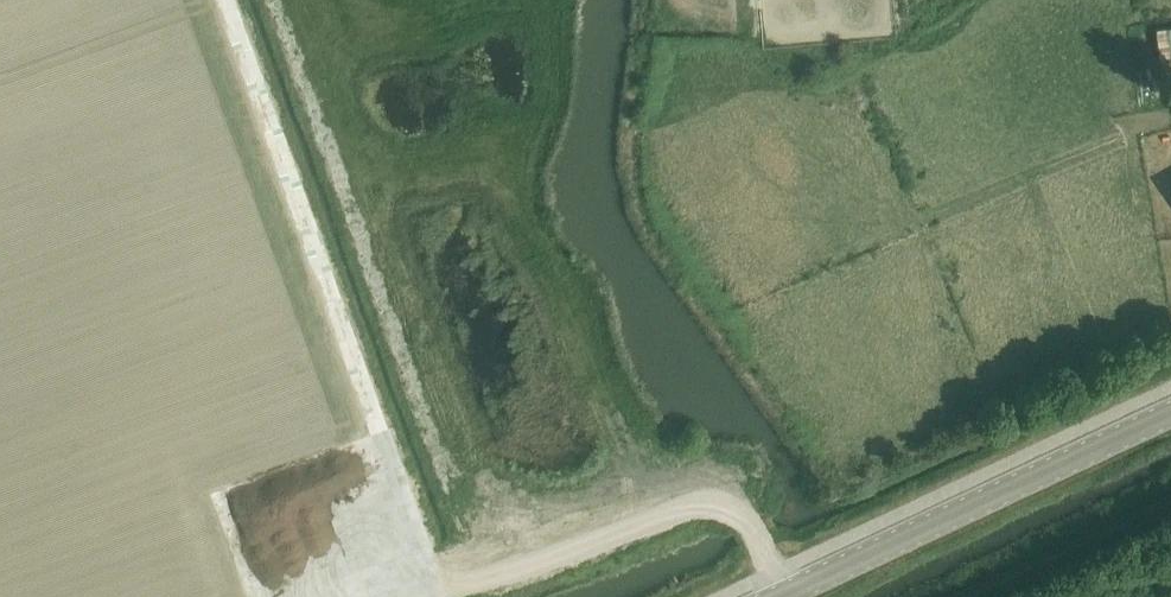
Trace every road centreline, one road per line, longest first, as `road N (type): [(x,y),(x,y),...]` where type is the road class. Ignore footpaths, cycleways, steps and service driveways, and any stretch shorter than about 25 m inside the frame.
road 1 (secondary): [(782,596),(1170,415)]

